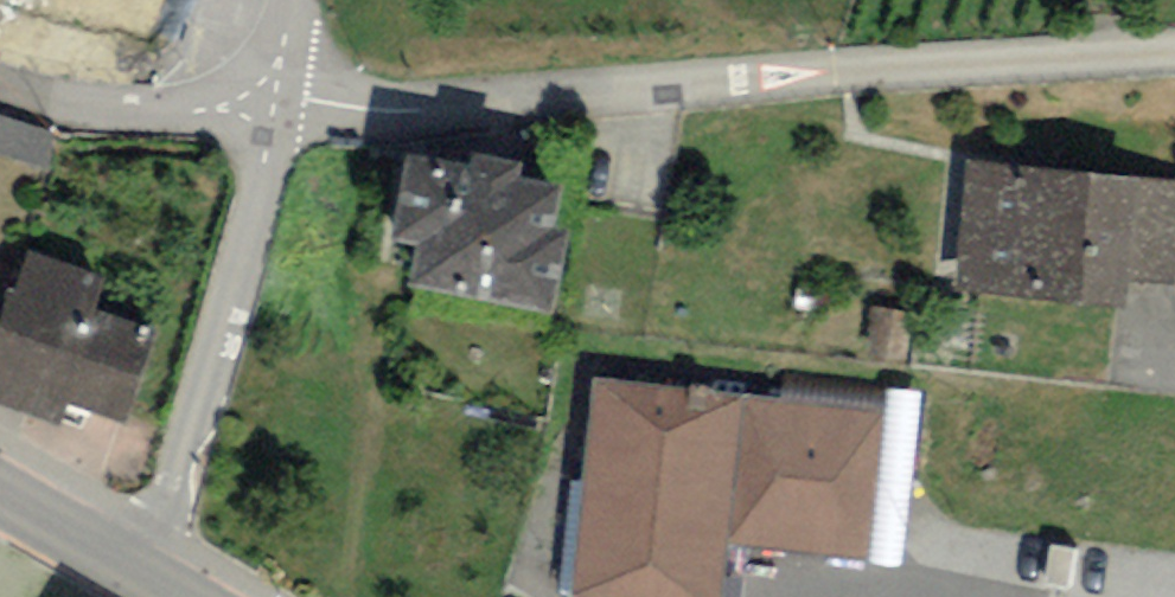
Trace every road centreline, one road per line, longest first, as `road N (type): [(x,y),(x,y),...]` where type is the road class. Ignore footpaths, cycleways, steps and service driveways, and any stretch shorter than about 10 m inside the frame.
road 1 (residential): [(283,101),(415,111),(1174,51)]
road 2 (residential): [(144,566),(183,459),(283,101)]
road 3 (residential): [(0,83),(80,105),(211,110),(283,101)]
road 4 (primary): [(0,486),(144,566)]

